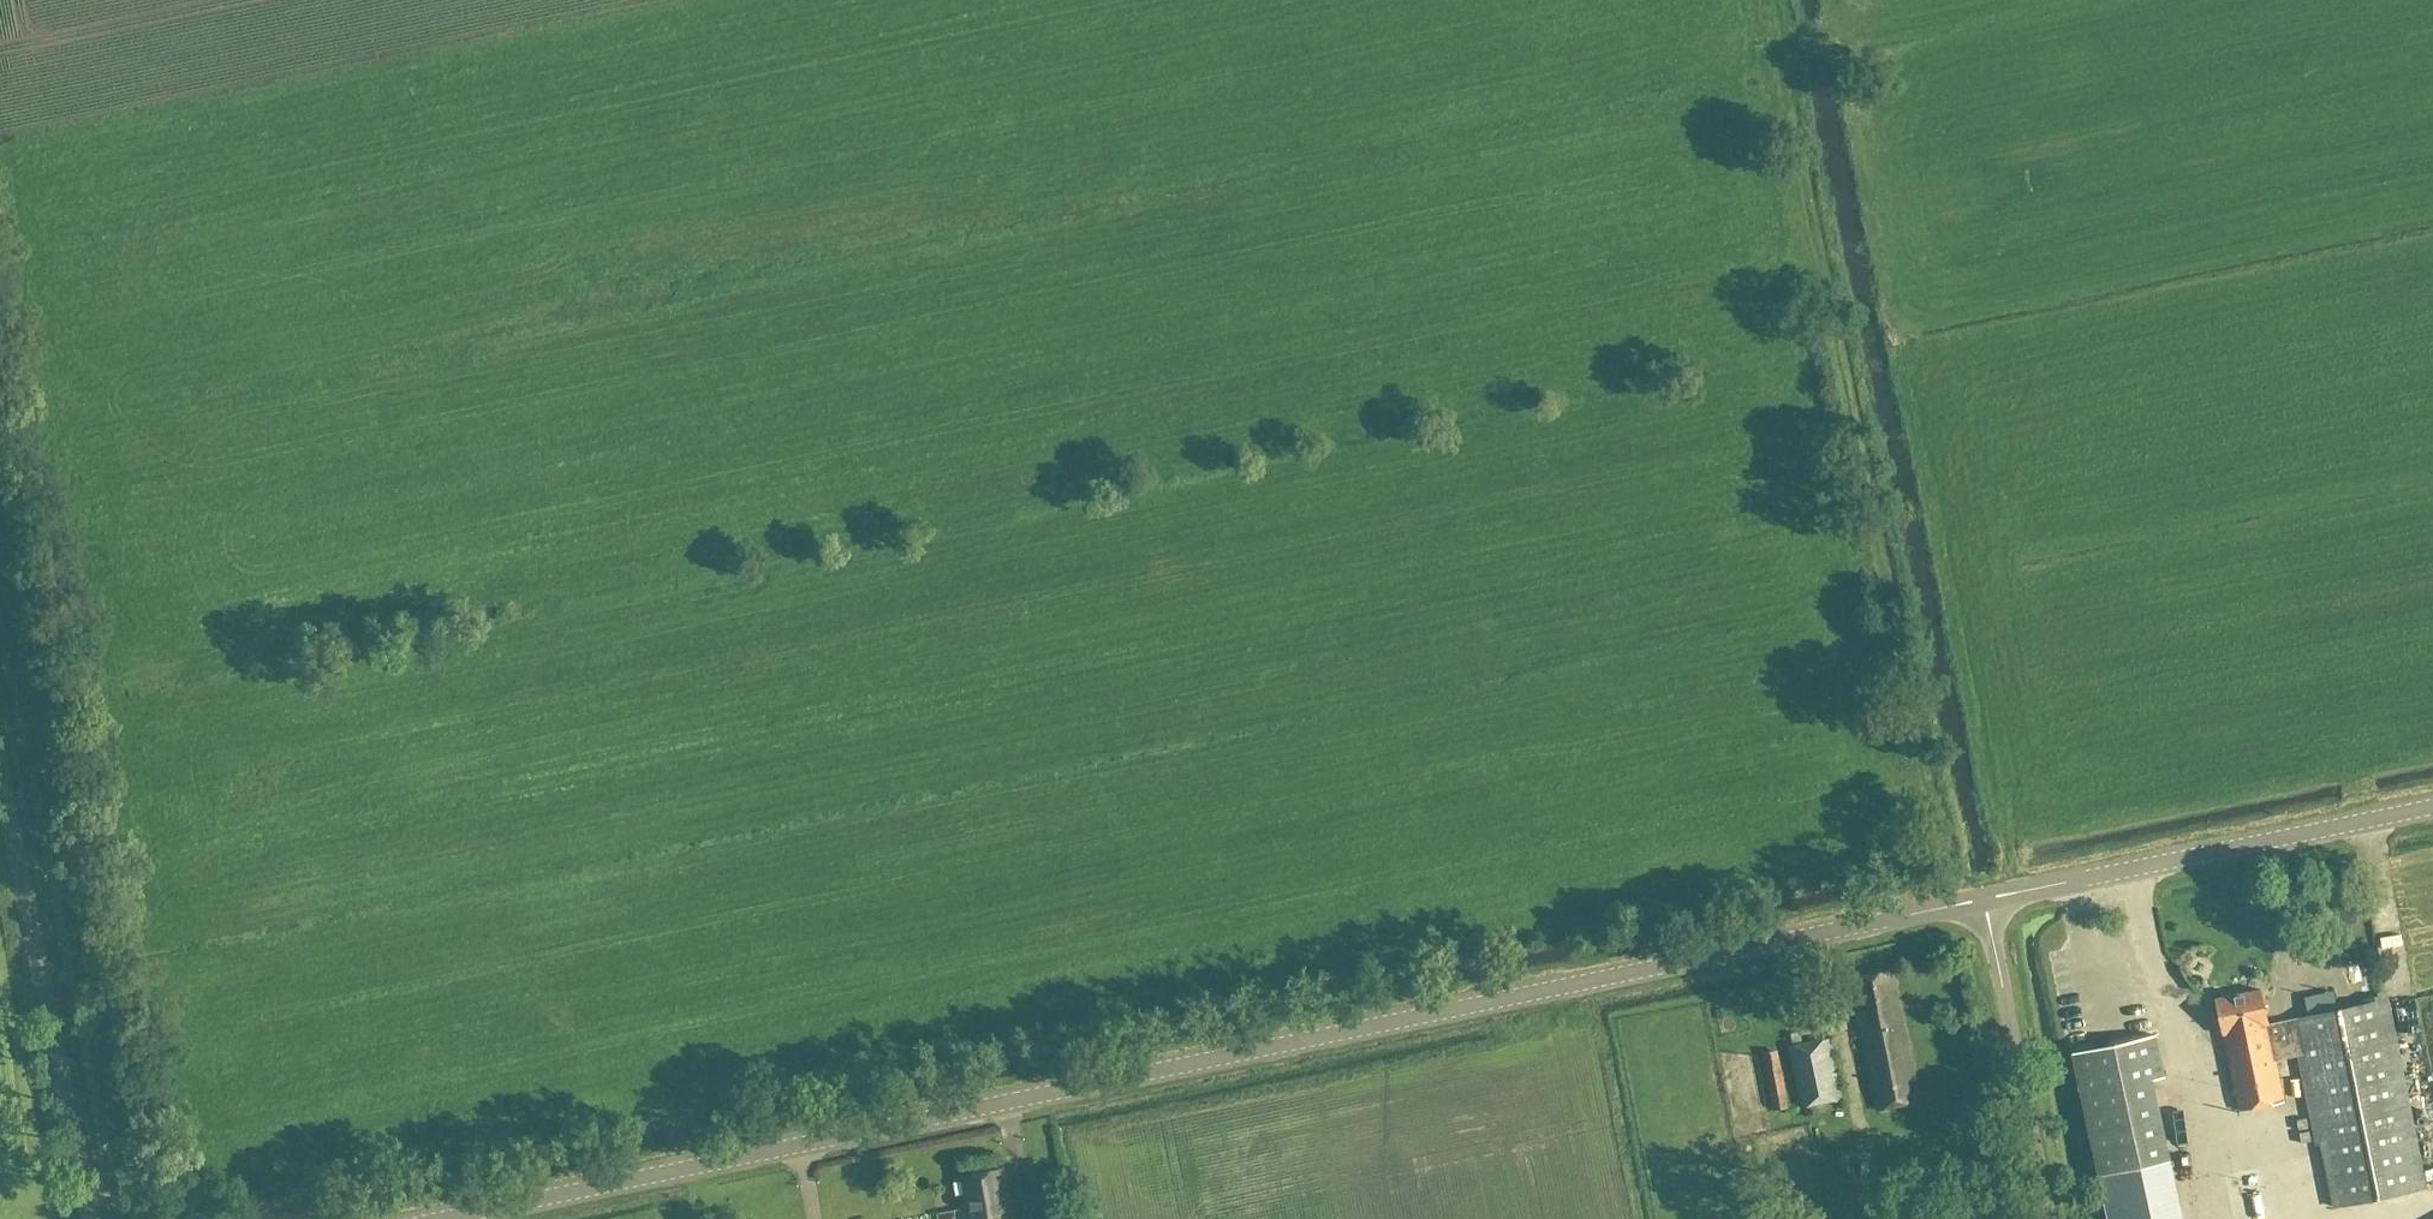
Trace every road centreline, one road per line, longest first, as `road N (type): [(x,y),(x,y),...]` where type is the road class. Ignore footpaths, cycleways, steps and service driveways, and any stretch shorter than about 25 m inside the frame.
road 1 (tertiary): [(468,1218),(1986,904)]
road 2 (tertiary): [(1986,904),(2432,810)]
road 3 (unclassified): [(91,1218),(0,784)]
road 4 (unclassified): [(2050,1218),(1986,904)]

